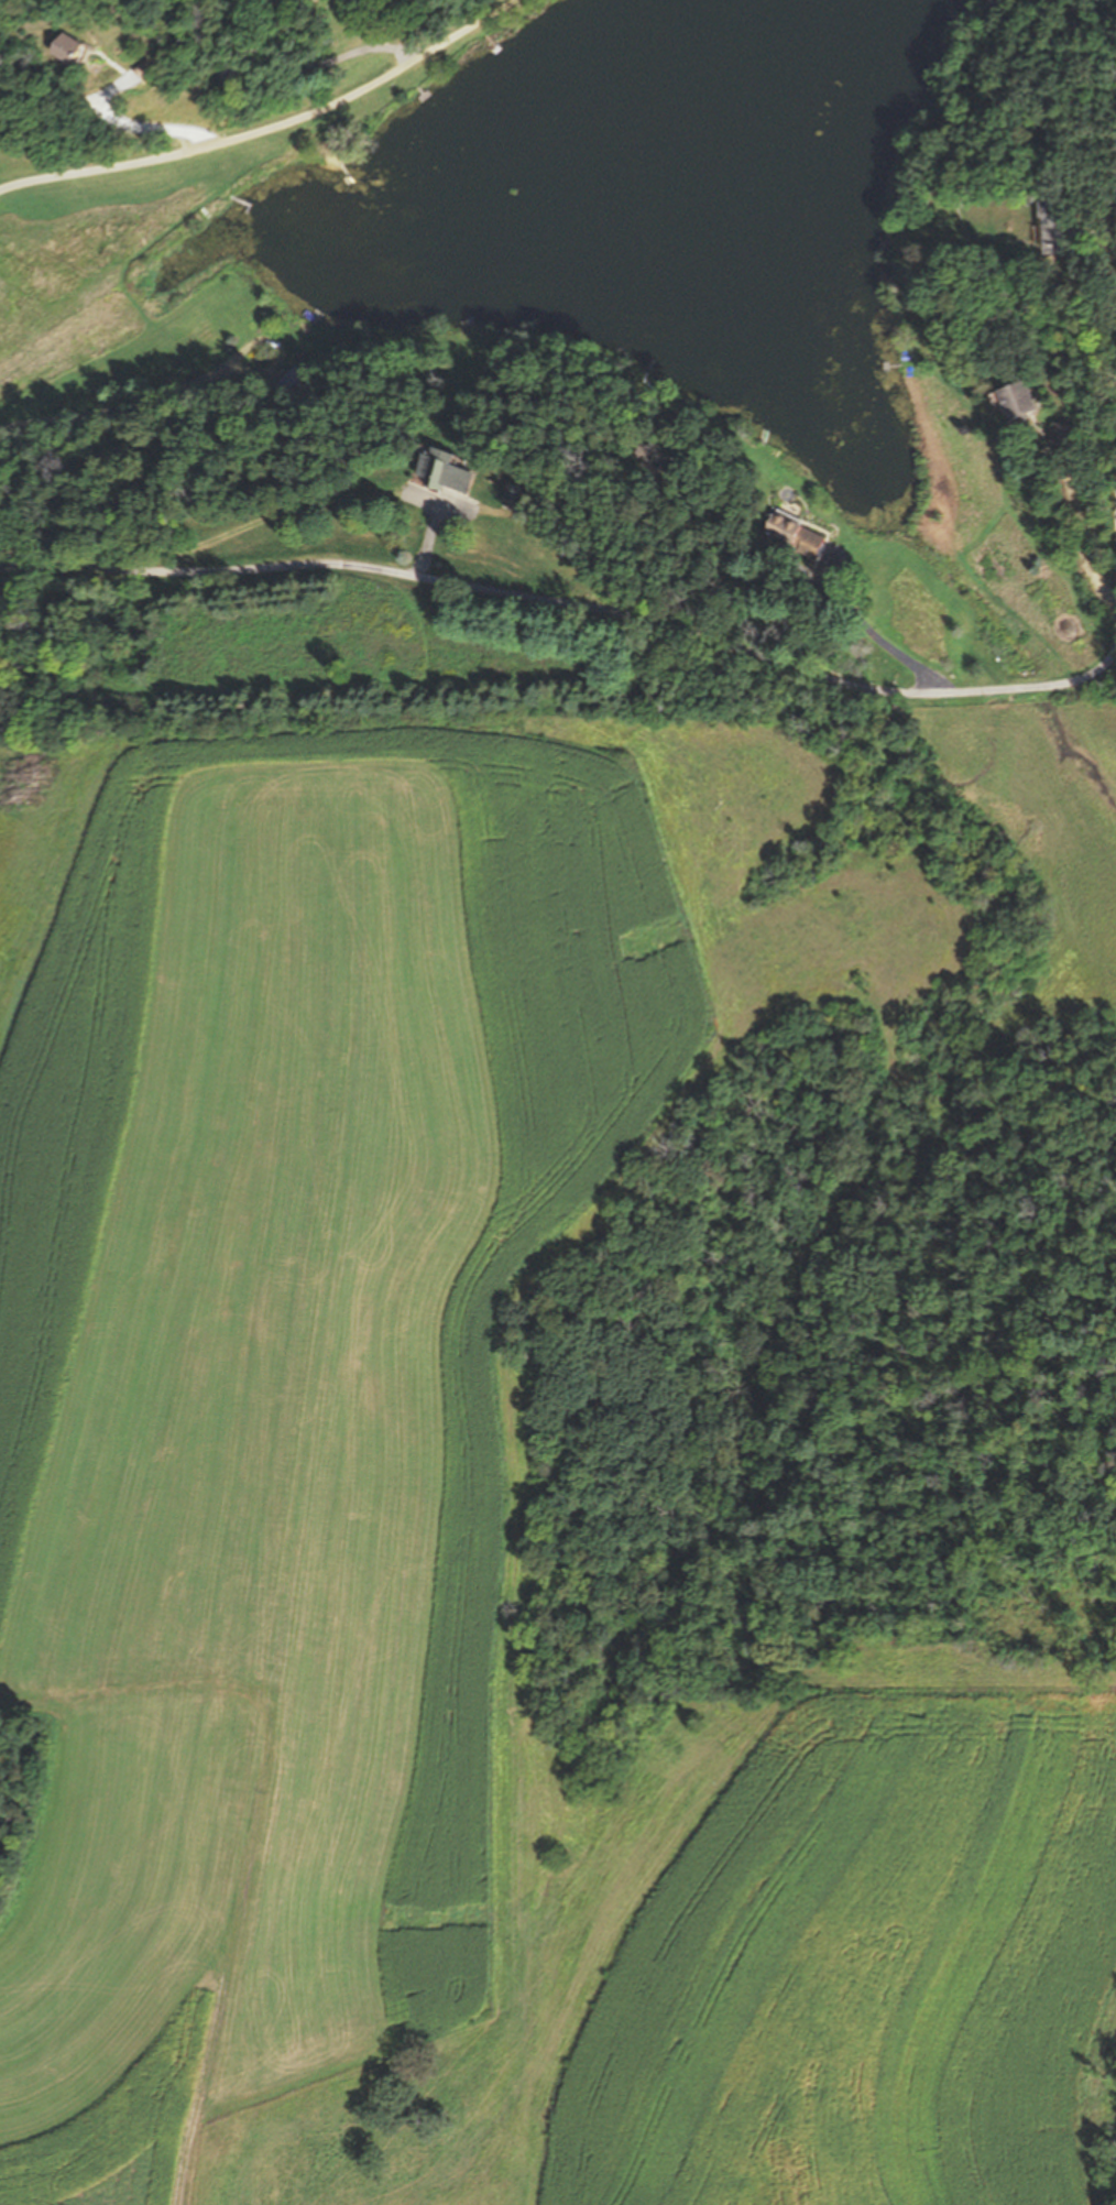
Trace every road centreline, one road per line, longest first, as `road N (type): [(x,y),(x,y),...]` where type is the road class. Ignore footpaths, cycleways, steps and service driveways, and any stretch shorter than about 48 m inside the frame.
road 1 (residential): [(0,577),(354,565),(707,635),(856,687),(909,694),(1076,679),(1115,652)]
road 2 (residential): [(516,0),(315,114),(149,165),(0,191)]
road 3 (track): [(190,2204),(281,1701)]

